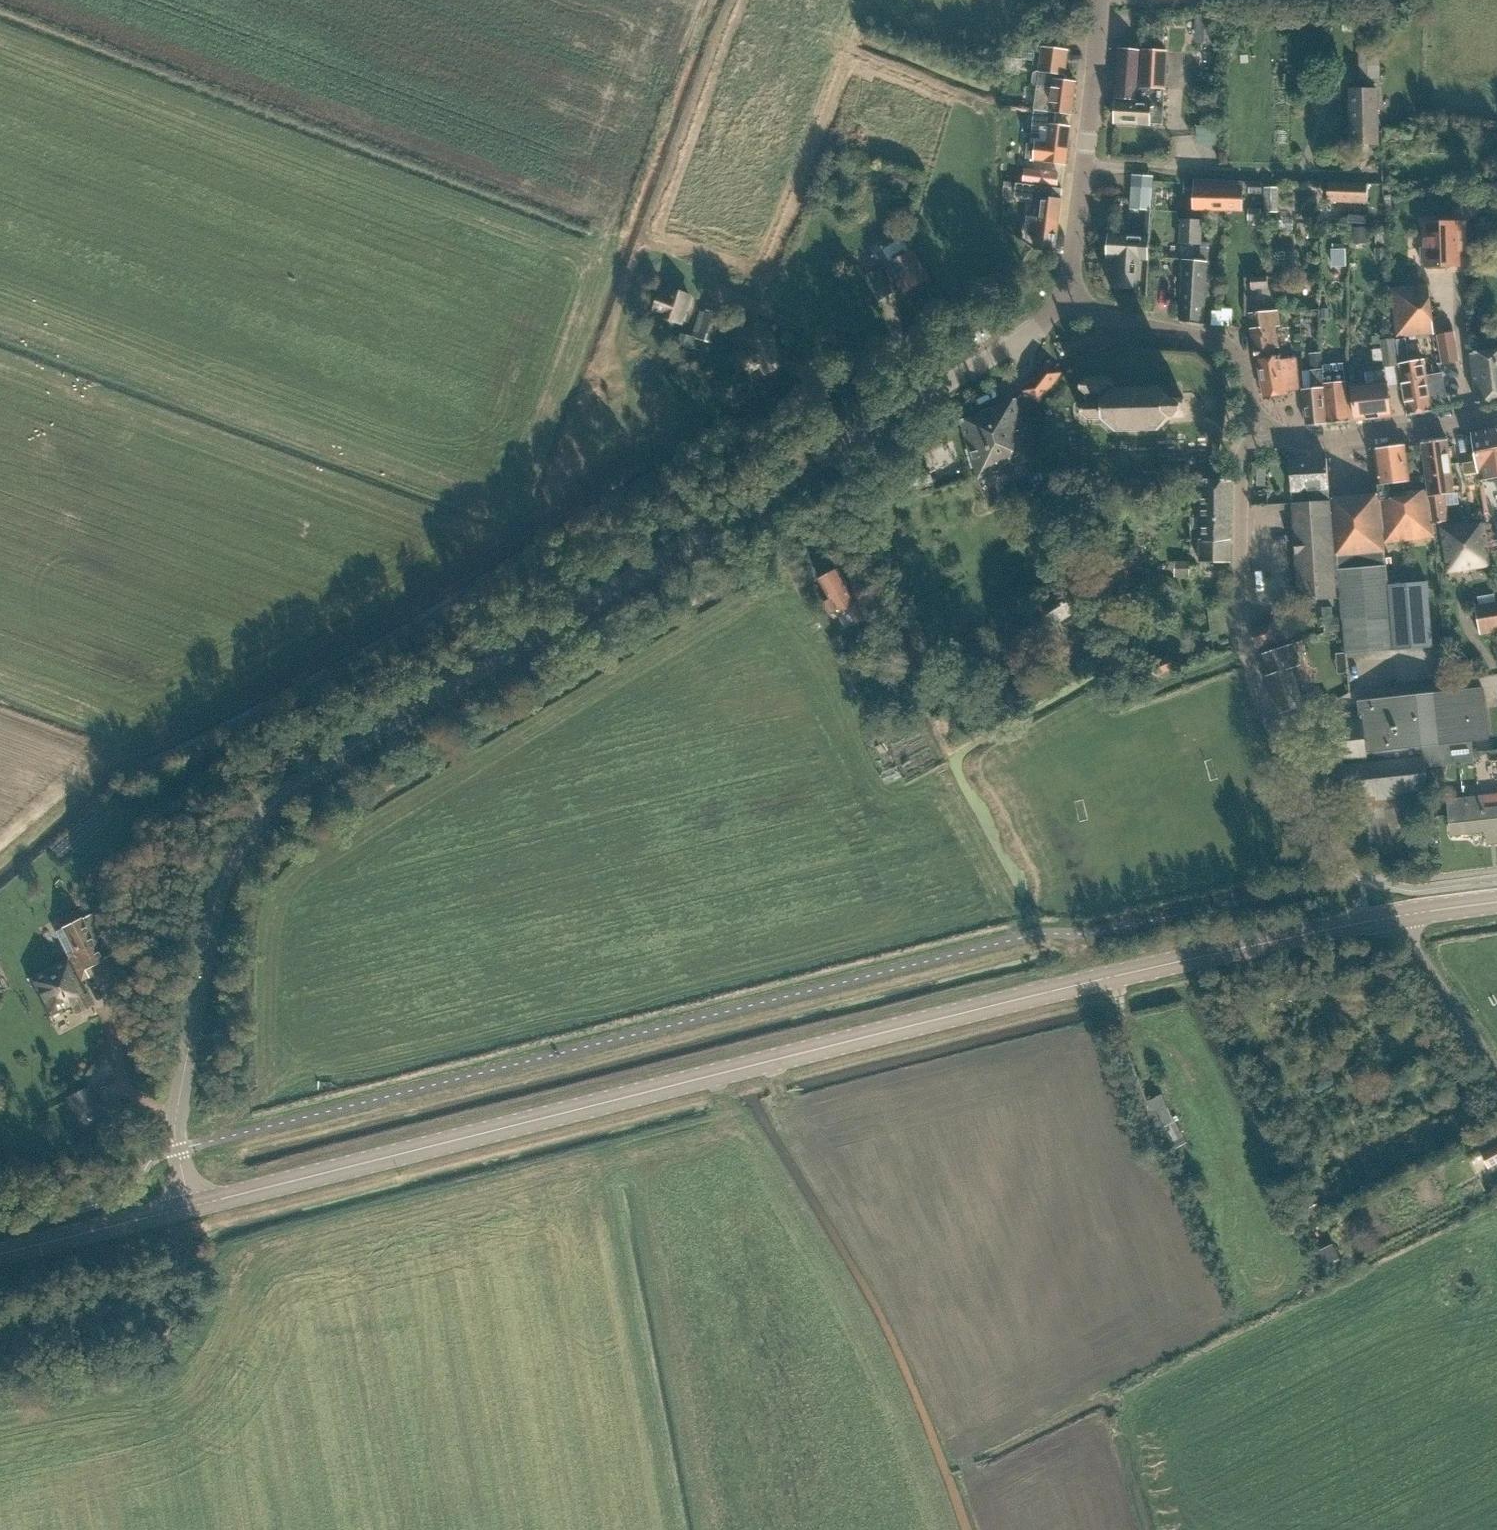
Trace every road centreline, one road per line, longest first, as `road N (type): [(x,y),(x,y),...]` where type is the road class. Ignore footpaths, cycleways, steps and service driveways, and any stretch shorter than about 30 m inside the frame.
road 1 (tertiary): [(192,1207),(175,1121),(199,977),(233,852),(266,811),(308,773),(1038,326),(1068,296)]
road 2 (tertiary): [(192,1207),(1118,972),(1390,918)]
road 3 (residential): [(1262,428),(1242,454),(1239,553),(1250,659),(1279,741),(1353,877)]
road 4 (tertiary): [(1068,296),(1100,0)]
road 5 (unclassified): [(1262,428),(1228,346),(1098,313),(1068,296)]
road 6 (unclassified): [(1496,413),(1320,439),(1262,428)]
road 7 (tertiary): [(0,1255),(192,1207)]
road 8 (unclassified): [(1390,918),(1496,1075)]

